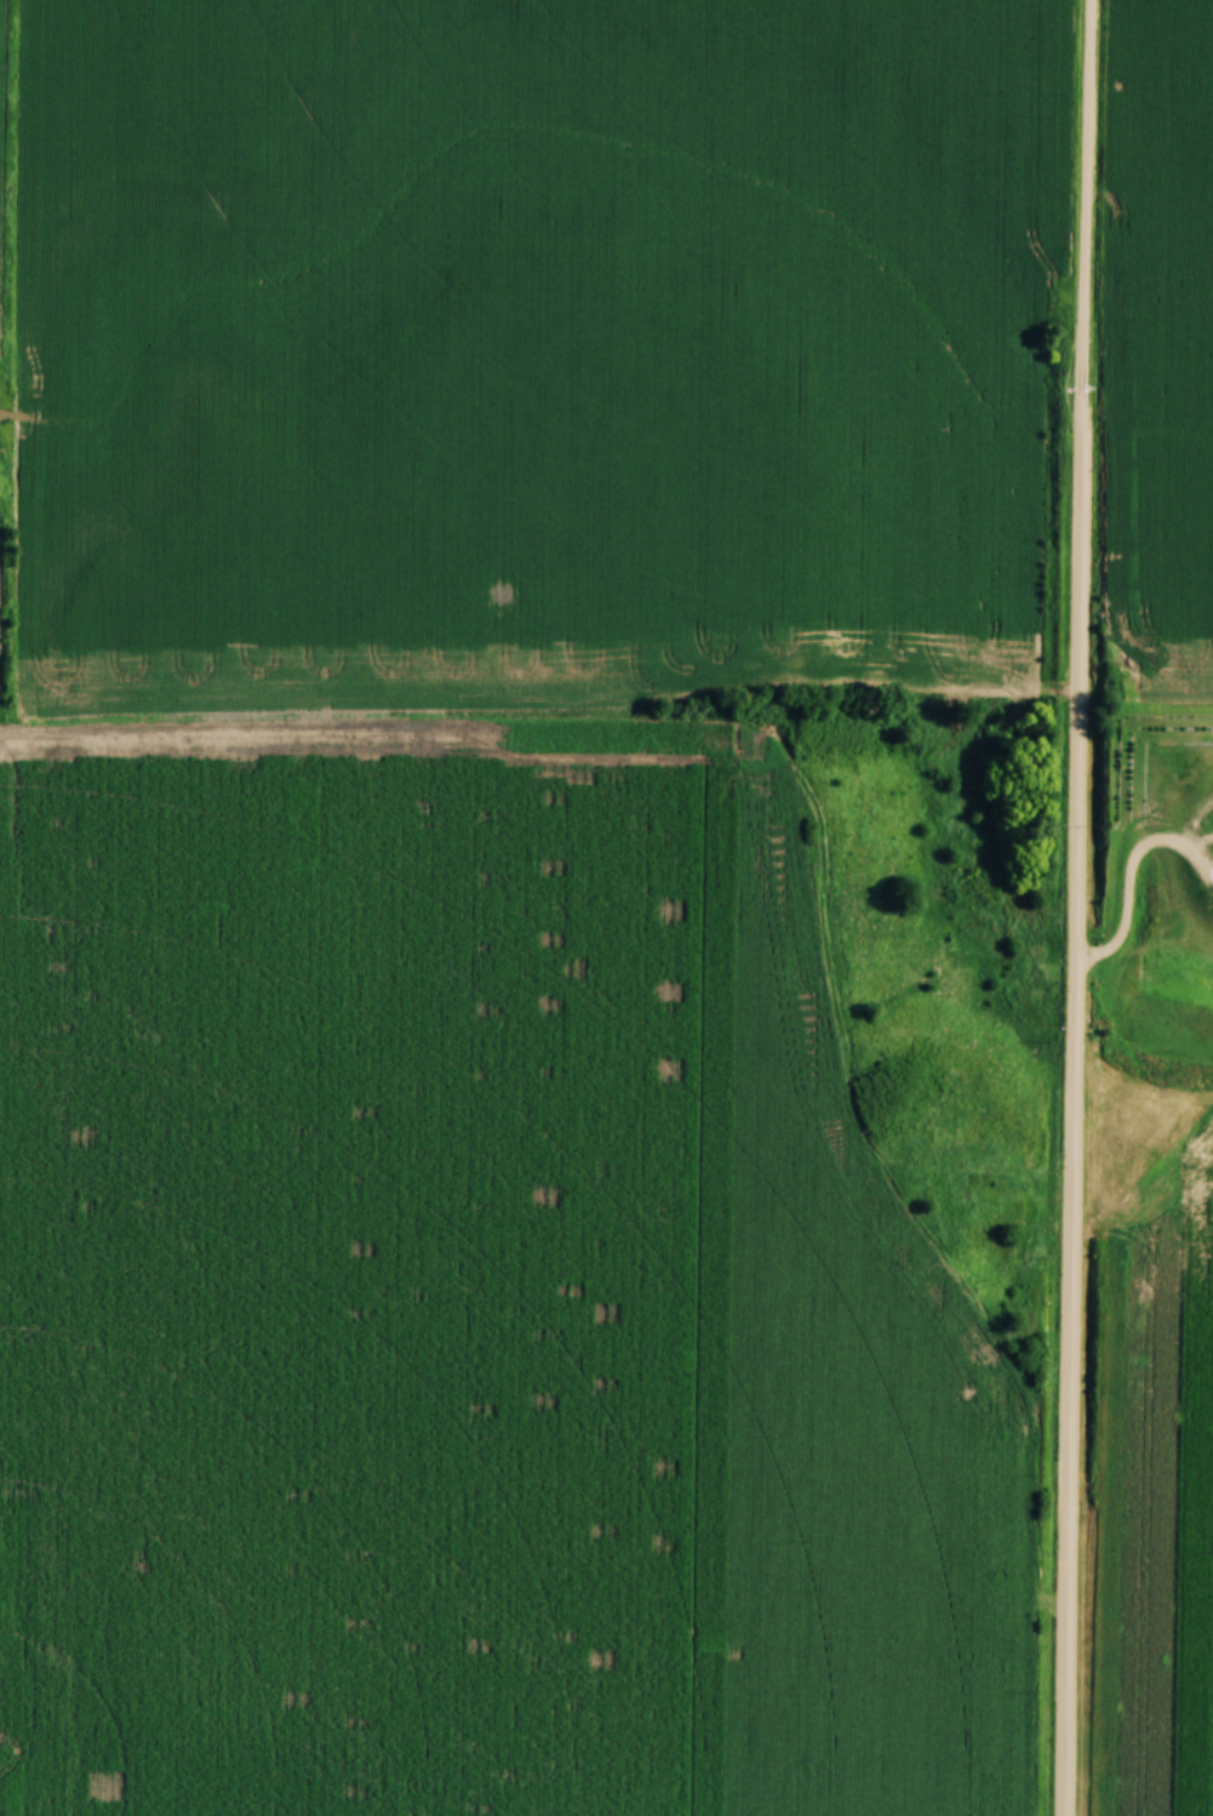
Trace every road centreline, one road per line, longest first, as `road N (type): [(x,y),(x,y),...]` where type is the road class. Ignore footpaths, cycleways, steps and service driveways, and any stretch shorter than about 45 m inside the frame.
road 1 (residential): [(1065,1815),(1096,0)]

